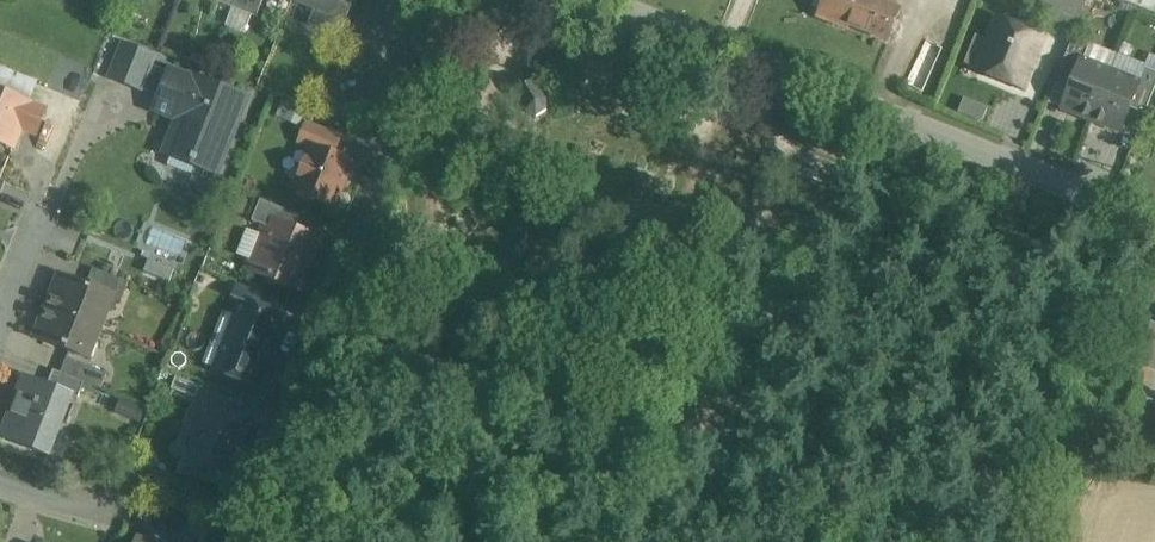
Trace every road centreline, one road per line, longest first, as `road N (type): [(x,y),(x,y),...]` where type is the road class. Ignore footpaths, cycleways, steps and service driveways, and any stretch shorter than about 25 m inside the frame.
road 1 (residential): [(0,480),(72,505),(135,485),(243,528),(443,0)]
road 2 (residential): [(1154,217),(588,0)]

